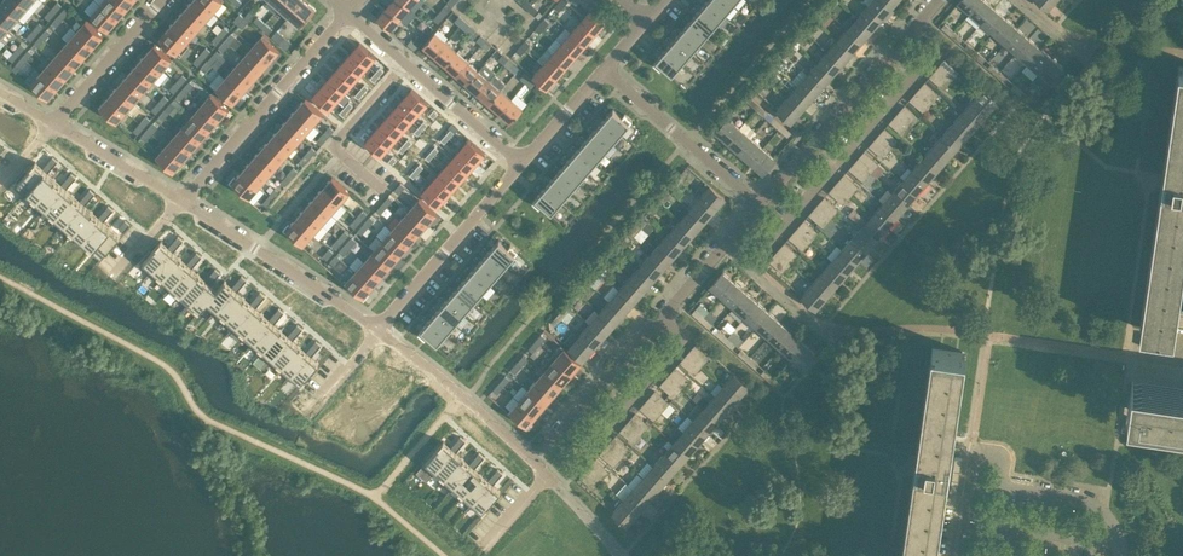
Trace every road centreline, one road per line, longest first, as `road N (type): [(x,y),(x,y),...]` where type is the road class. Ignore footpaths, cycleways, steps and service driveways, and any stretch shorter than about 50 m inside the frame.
road 1 (residential): [(747,217),(772,237),(940,53),(915,29)]
road 2 (residential): [(1120,555),(1119,538),(1098,505),(982,487),(963,503),(956,555)]
road 3 (residential): [(183,200),(347,12)]
road 4 (residential): [(553,442),(573,463),(688,335),(661,312)]
road 5 (residential): [(758,204),(915,29)]
road 6 (residential): [(183,200),(378,329)]
road 7 (residential): [(378,329),(520,162)]
road 8 (residential): [(758,204),(602,69)]
road 9 (residential): [(378,329),(534,459)]
road 10 (residential): [(406,64),(331,147),(385,193)]
road 11 (residential): [(553,442),(661,312)]
road 12 (residential): [(52,125),(162,0)]
road 13 (residential): [(52,125),(183,200)]
road 14 (residential): [(520,162),(406,64)]
road 15 (residential): [(661,312),(747,217)]
road 16 (residential): [(520,162),(602,69)]

